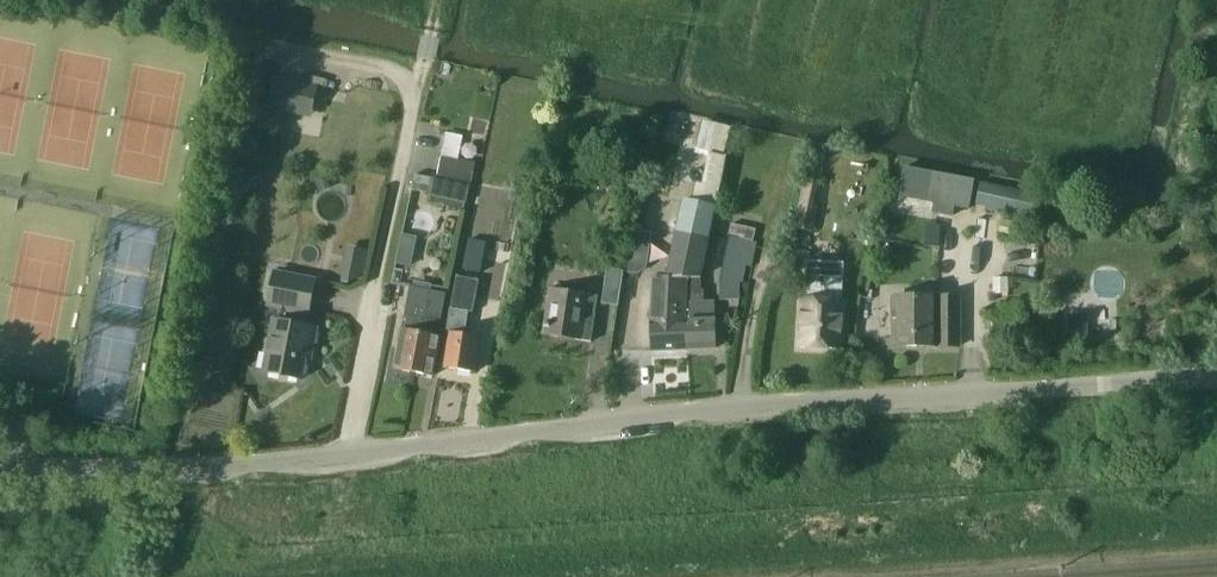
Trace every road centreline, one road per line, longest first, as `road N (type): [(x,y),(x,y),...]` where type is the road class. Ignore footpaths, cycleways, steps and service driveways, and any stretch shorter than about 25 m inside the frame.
road 1 (unclassified): [(0,479),(255,463),(690,412),(1216,376)]
road 2 (track): [(97,0),(386,67),(417,90),(347,453)]
road 3 (track): [(732,0),(725,27),(593,0)]

